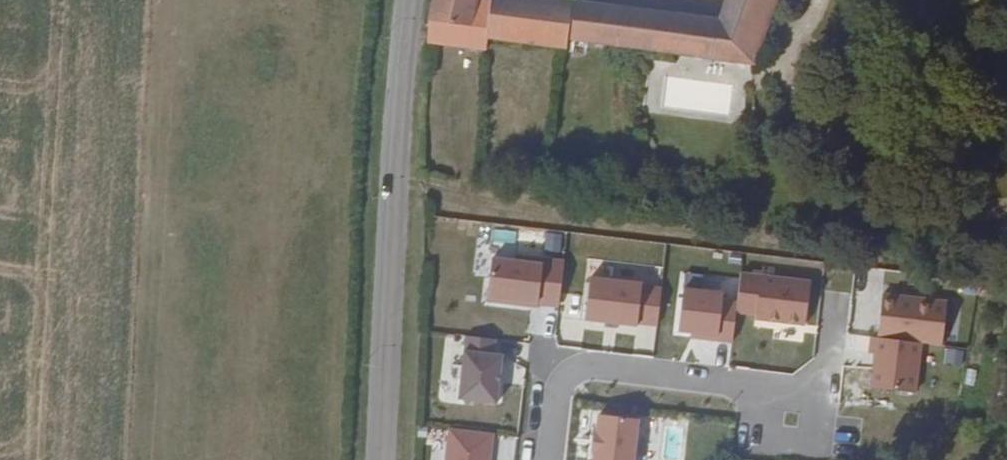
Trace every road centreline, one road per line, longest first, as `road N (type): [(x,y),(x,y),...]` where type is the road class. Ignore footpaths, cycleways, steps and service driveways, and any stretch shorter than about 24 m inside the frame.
road 1 (tertiary): [(413,0),(387,459)]
road 2 (residential): [(550,459),(557,385),(574,375),(779,395),(807,390),(832,373),(842,297)]

